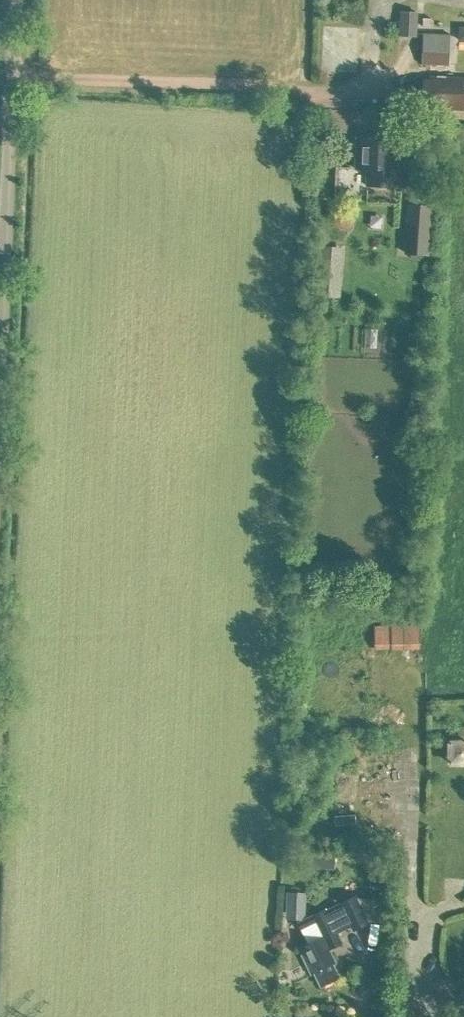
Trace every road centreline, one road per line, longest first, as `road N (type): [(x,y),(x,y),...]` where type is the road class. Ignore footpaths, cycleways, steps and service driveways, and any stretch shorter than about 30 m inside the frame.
road 1 (unclassified): [(0,281),(10,0)]

